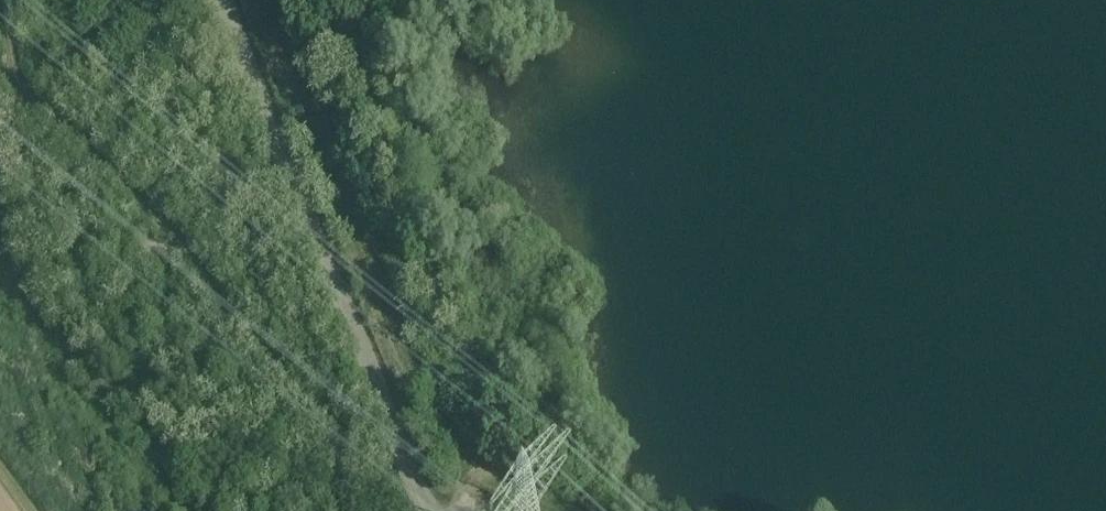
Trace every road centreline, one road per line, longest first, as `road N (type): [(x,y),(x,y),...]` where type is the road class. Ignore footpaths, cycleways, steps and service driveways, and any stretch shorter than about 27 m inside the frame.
road 1 (unclassified): [(437,510),(229,0)]

